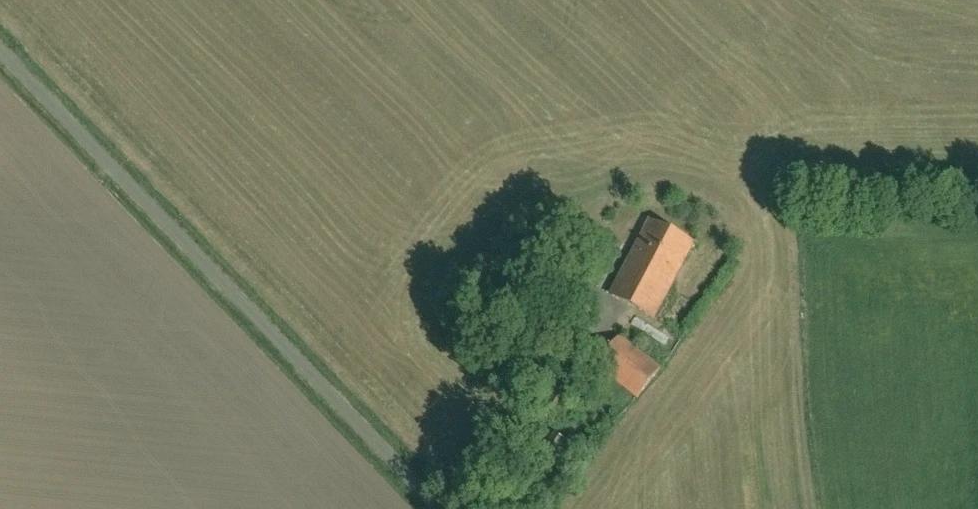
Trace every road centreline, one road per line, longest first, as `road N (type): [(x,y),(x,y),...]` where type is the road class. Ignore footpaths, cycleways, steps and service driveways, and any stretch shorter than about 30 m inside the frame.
road 1 (unclassified): [(439,508),(0,51)]

